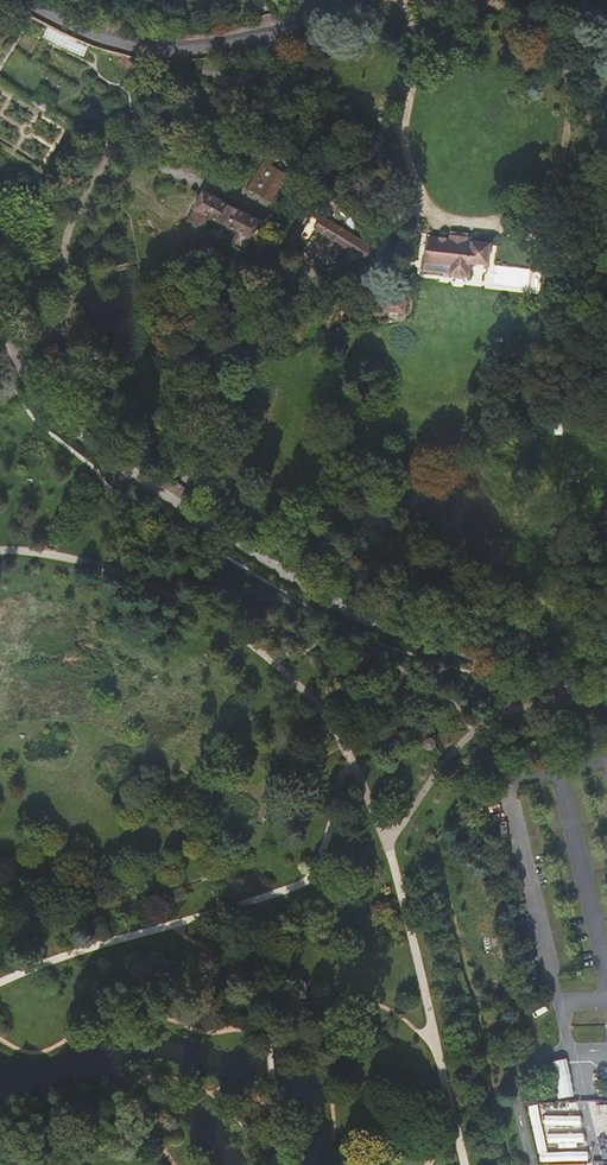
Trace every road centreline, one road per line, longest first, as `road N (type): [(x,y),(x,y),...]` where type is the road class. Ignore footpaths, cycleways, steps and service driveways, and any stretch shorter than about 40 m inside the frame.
road 1 (residential): [(606,699),(367,618),(271,563),(43,399),(0,312)]
road 2 (residential): [(315,0),(288,29),(173,49),(139,48),(27,0)]

